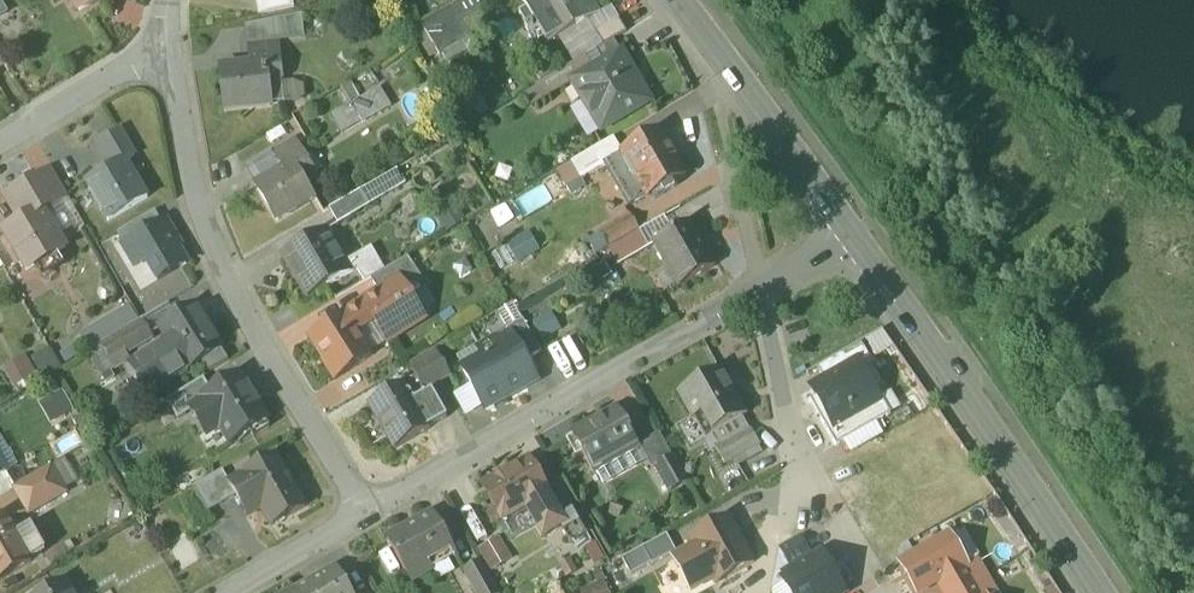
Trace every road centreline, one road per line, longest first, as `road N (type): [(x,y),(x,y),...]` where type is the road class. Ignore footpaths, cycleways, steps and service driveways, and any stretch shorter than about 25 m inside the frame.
road 1 (residential): [(367,510),(257,336),(211,231),(169,40)]
road 2 (residential): [(763,289),(367,510)]
road 3 (tertiary): [(846,243),(1092,592)]
road 4 (residential): [(763,289),(791,432),(882,592)]
road 5 (tertiary): [(673,0),(846,243)]
road 6 (residential): [(0,143),(169,40)]
road 7 (residential): [(367,510),(226,592)]

